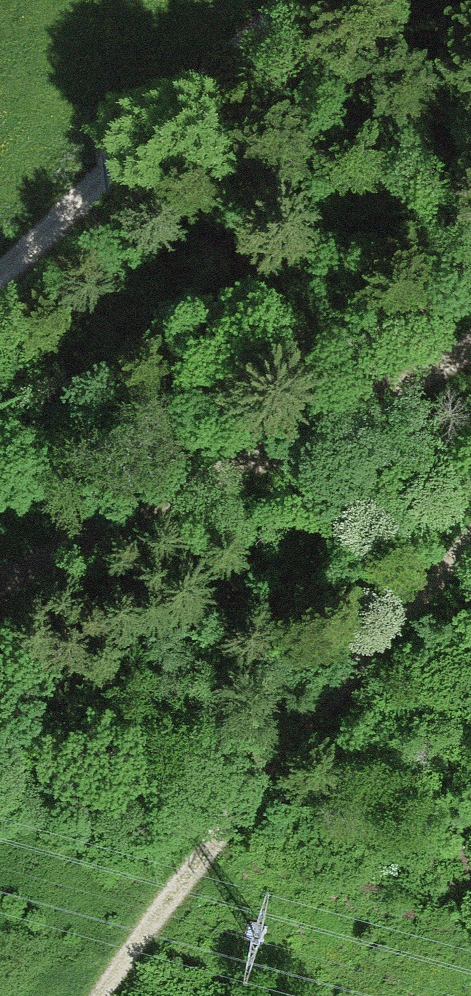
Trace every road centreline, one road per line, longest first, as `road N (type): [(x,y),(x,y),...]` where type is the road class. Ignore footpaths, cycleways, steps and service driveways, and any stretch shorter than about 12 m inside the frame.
road 1 (track): [(108,995),(336,684),(470,518)]
road 2 (track): [(0,589),(470,343)]
road 3 (track): [(0,280),(311,0)]

